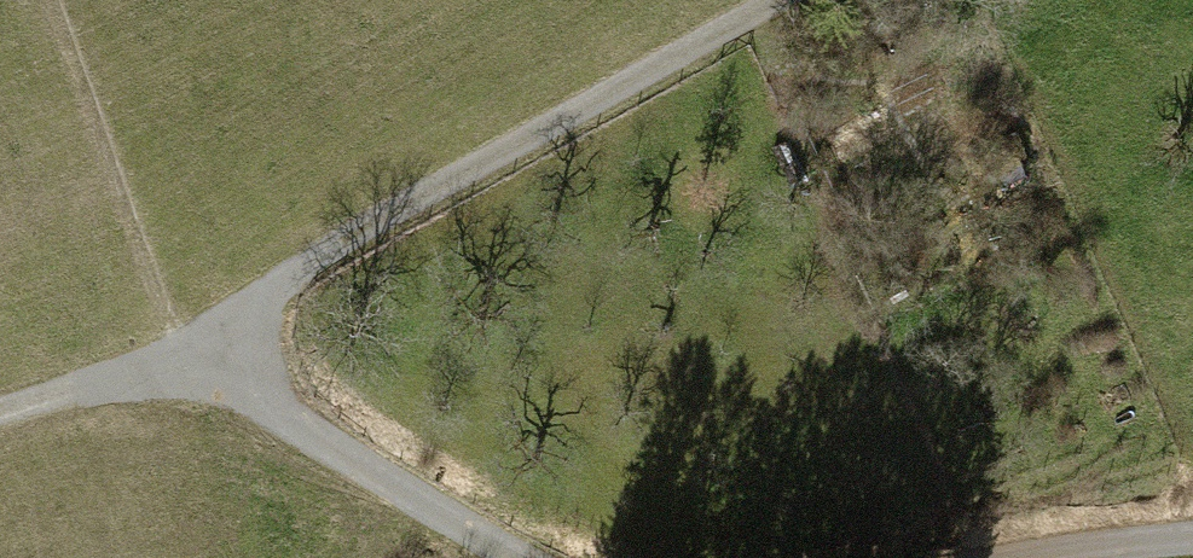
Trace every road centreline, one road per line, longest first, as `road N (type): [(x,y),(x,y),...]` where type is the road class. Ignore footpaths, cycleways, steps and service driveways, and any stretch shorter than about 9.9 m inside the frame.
road 1 (track): [(0,411),(76,386),(180,367),(310,266),(787,0)]
road 2 (track): [(515,557),(180,367),(53,0)]
road 3 (track): [(1192,536),(1014,557)]

